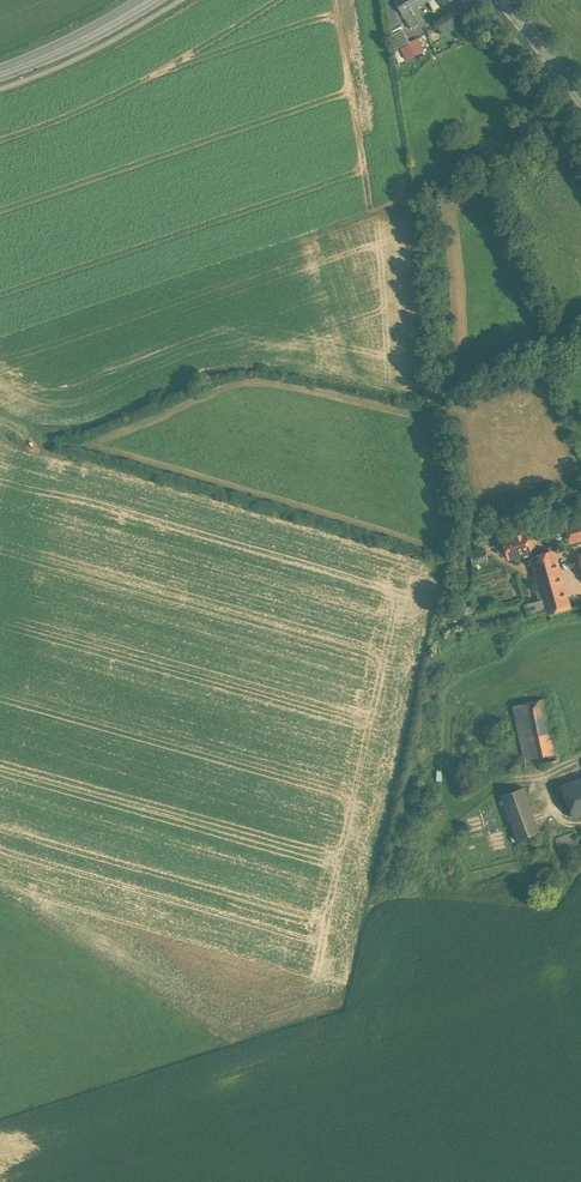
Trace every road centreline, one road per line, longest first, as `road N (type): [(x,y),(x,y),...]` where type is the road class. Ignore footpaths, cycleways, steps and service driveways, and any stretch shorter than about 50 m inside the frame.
road 1 (secondary): [(0,77),(105,33),(153,0)]
road 2 (secondary): [(580,96),(504,0)]

